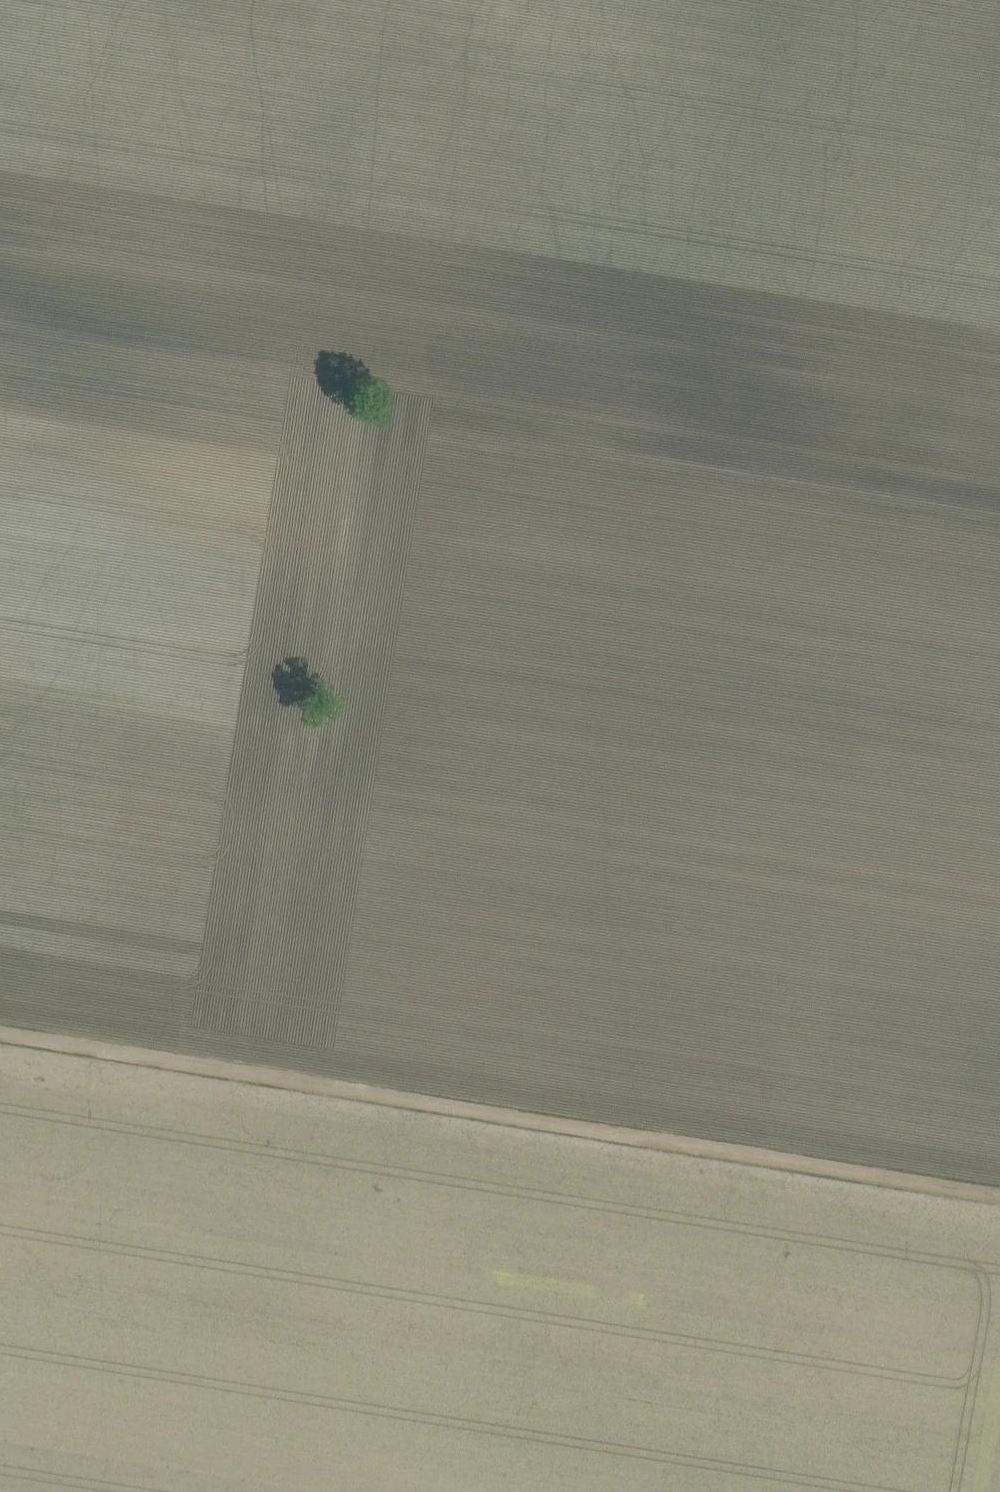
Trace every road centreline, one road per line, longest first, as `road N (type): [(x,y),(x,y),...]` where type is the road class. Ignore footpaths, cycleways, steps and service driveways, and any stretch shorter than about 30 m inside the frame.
road 1 (track): [(0,1035),(999,1196)]

